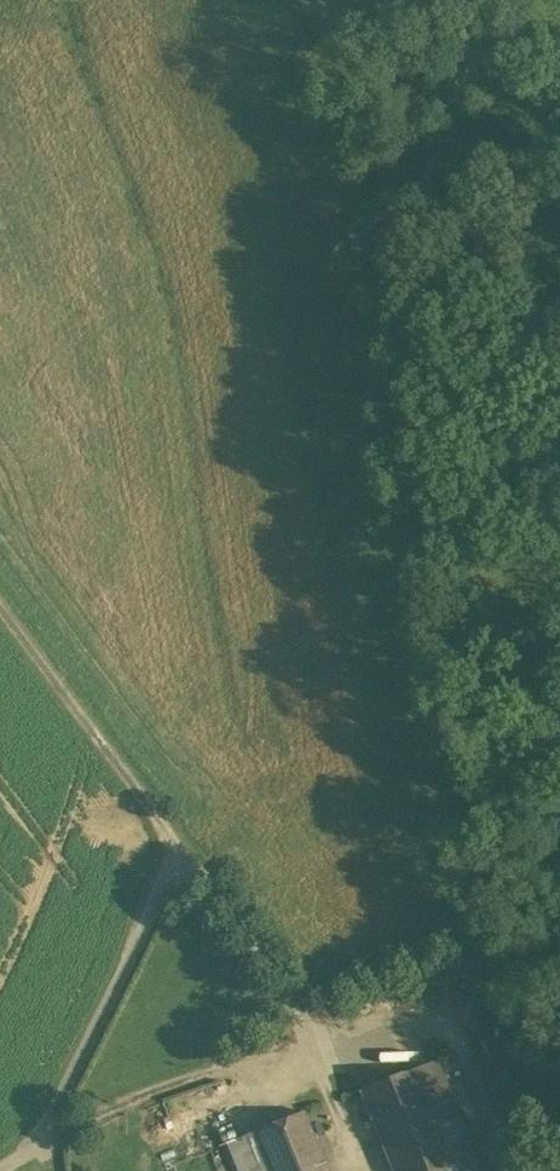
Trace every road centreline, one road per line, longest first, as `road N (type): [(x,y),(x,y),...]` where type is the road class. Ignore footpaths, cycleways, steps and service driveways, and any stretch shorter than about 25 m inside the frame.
road 1 (track): [(182,855),(34,1147),(0,1168)]
road 2 (track): [(34,1147),(180,1082),(326,1032)]

